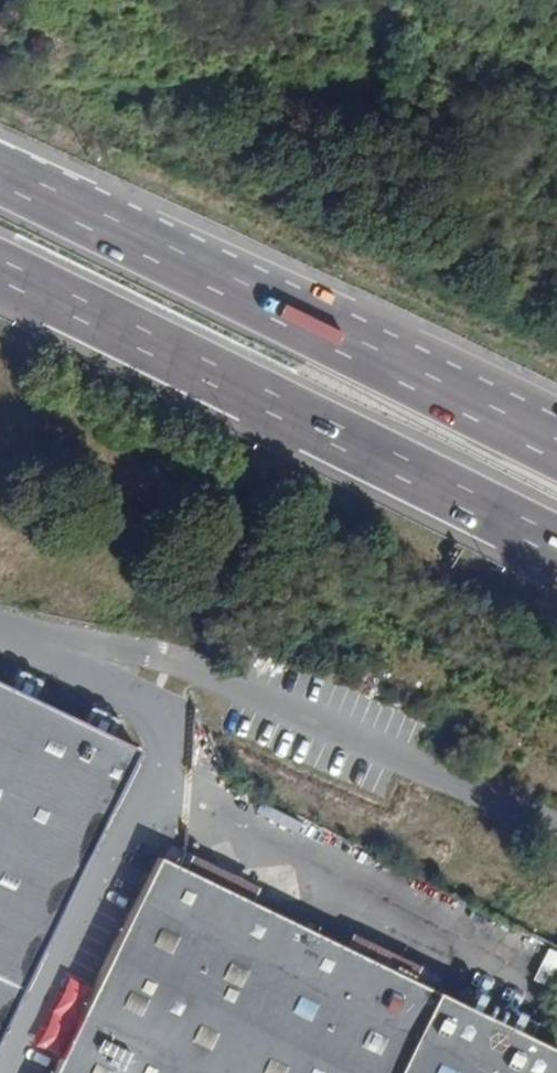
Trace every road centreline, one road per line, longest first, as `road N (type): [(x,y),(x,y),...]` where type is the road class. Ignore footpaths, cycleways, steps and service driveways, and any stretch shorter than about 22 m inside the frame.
road 1 (motorway): [(0,267),(556,546)]
road 2 (motorway): [(556,447),(0,172)]

